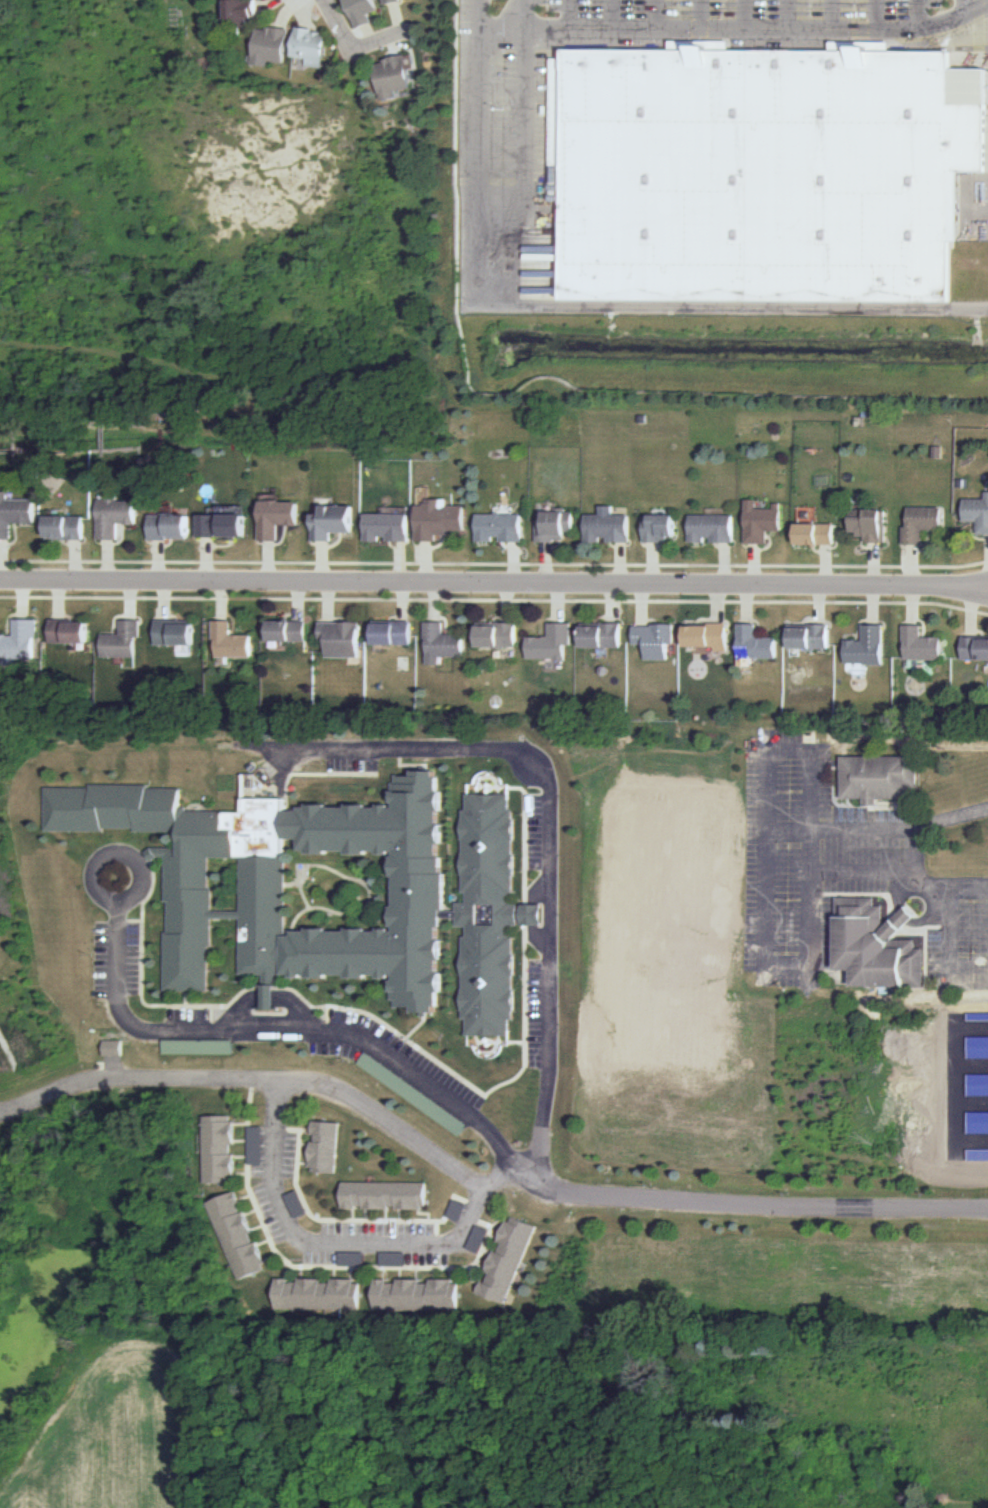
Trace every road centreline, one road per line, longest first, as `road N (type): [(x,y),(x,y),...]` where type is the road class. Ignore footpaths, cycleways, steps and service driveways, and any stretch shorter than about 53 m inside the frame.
road 1 (residential): [(969,588),(0,582)]
road 2 (residential): [(987,1207),(770,1206),(562,1189),(515,1160)]
road 3 (residential): [(75,0),(80,73),(124,133)]

